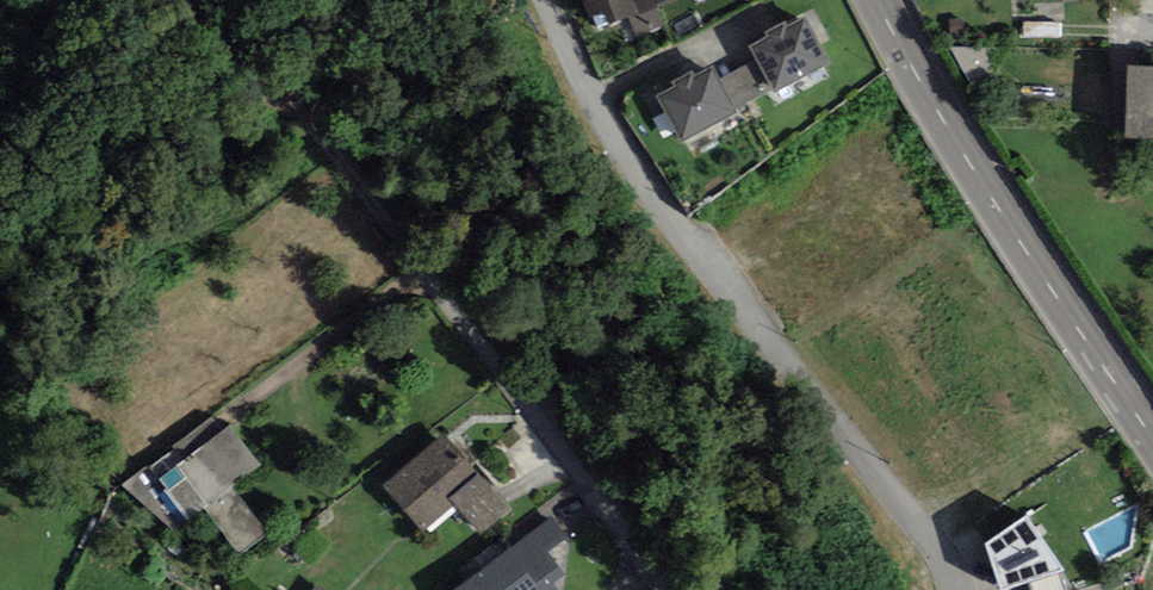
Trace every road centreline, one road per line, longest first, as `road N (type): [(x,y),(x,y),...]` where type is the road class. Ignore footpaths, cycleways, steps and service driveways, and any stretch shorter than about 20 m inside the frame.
road 1 (residential): [(950,589),(898,500),(714,292),(611,138),(547,0)]
road 2 (tertiary): [(1152,438),(1029,257),(879,0)]
road 3 (track): [(0,81),(227,106),(369,273)]
road 4 (residential): [(659,589),(369,273)]

